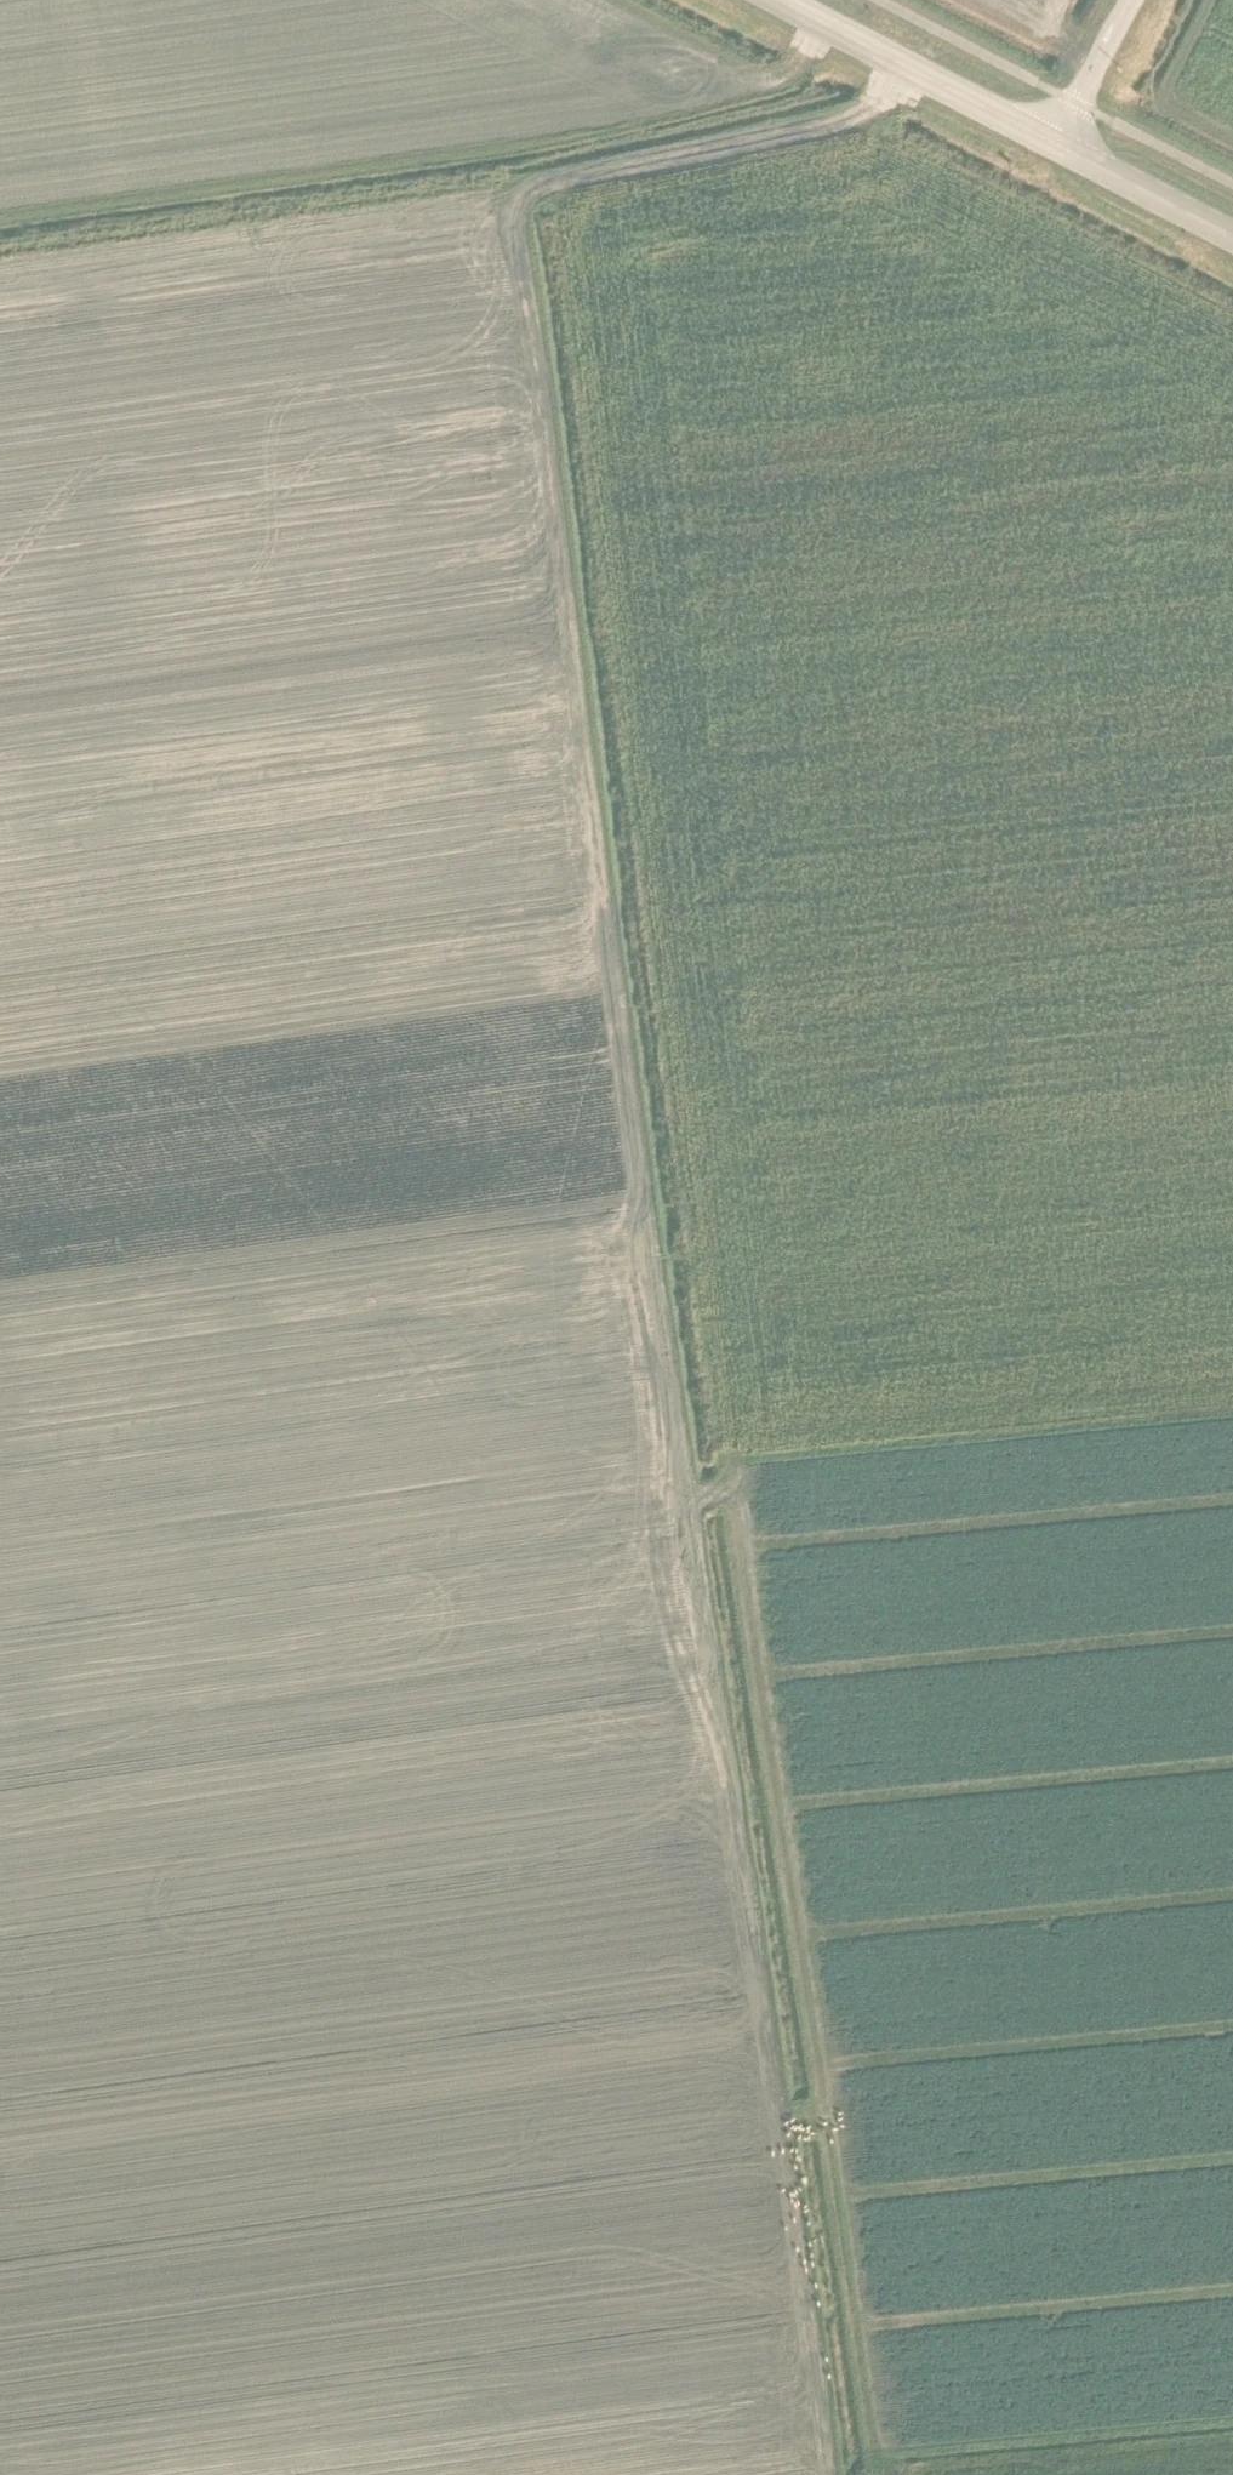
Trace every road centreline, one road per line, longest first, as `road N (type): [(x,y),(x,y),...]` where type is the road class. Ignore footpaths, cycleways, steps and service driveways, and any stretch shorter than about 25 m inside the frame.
road 1 (secondary): [(1056,142),(784,0)]
road 2 (secondary): [(1232,234),(1056,142)]
road 3 (unclassified): [(1056,142),(1130,0)]

